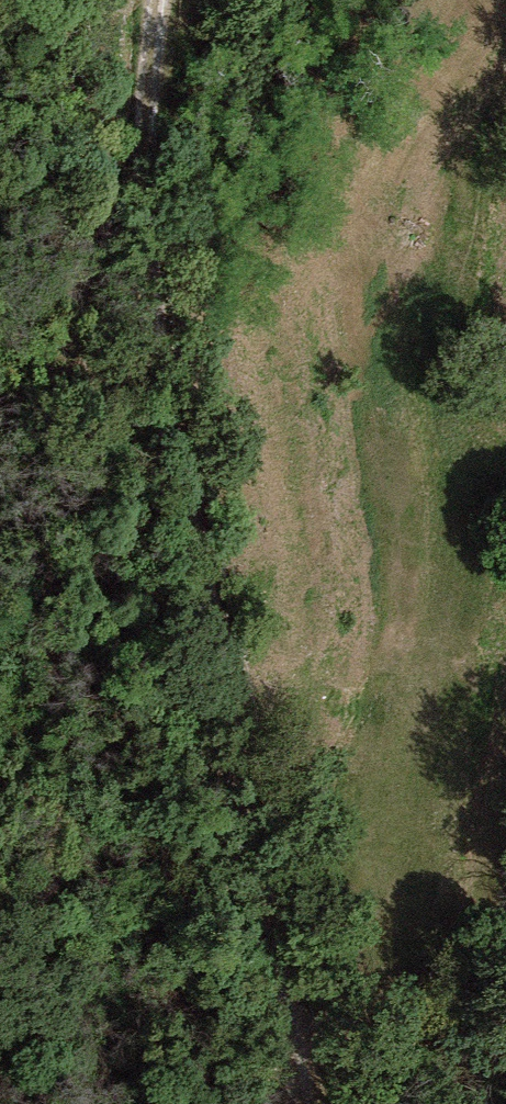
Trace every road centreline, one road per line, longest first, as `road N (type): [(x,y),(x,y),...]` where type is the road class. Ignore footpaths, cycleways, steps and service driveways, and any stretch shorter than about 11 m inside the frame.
road 1 (track): [(154,0),(144,156),(290,1024),(292,1103)]
road 2 (track): [(144,156),(79,852),(0,979)]

